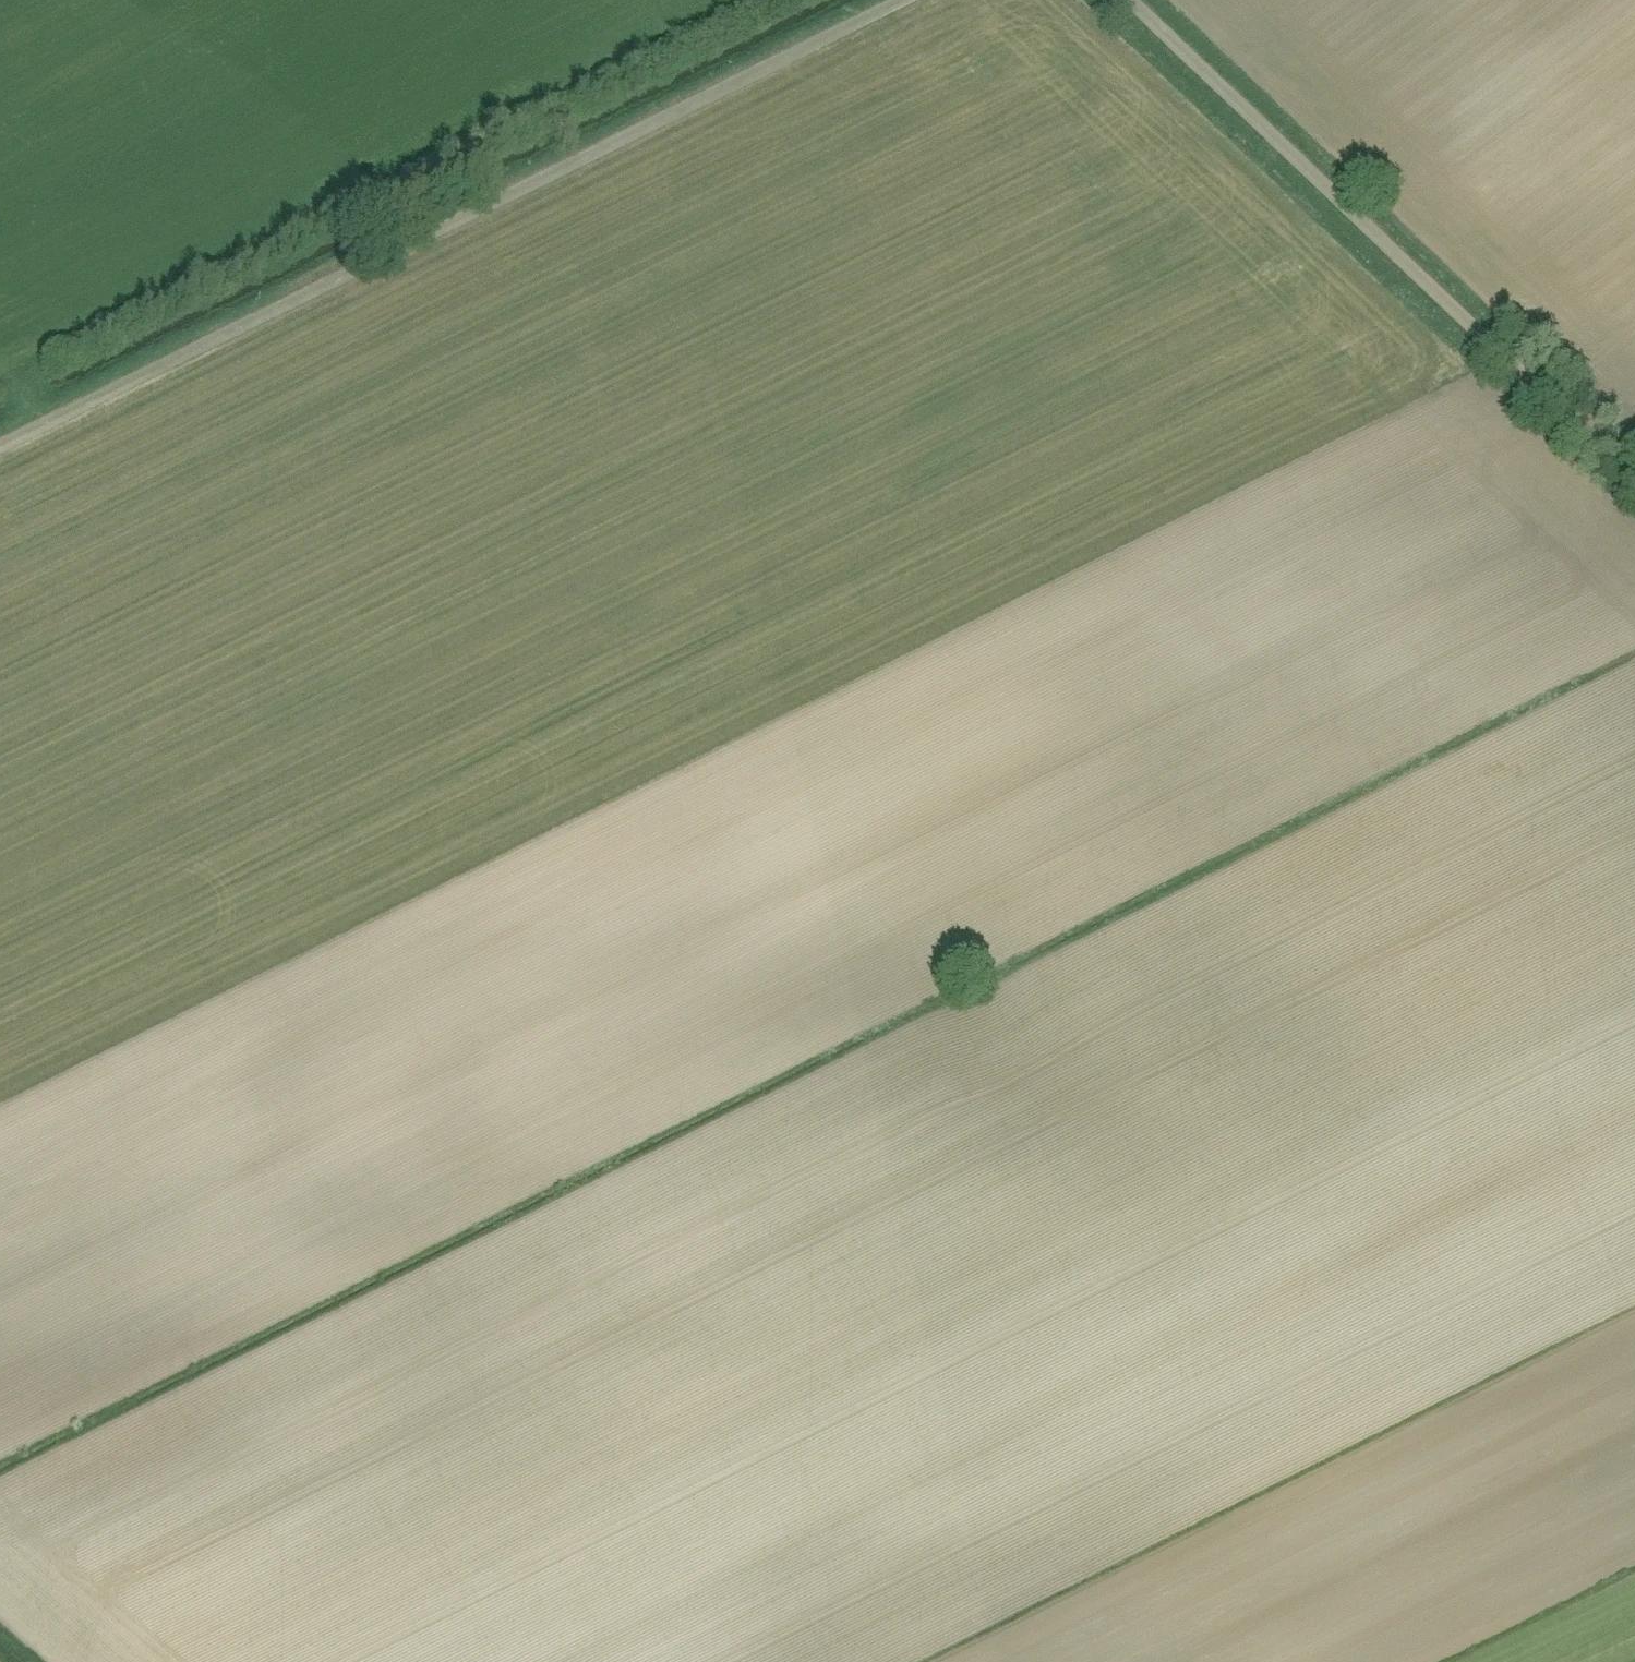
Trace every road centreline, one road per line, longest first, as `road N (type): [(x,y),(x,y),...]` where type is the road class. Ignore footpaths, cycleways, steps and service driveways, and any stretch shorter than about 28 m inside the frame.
road 1 (unclassified): [(0,440),(886,0)]
road 2 (unclassified): [(1634,485),(1130,0)]

